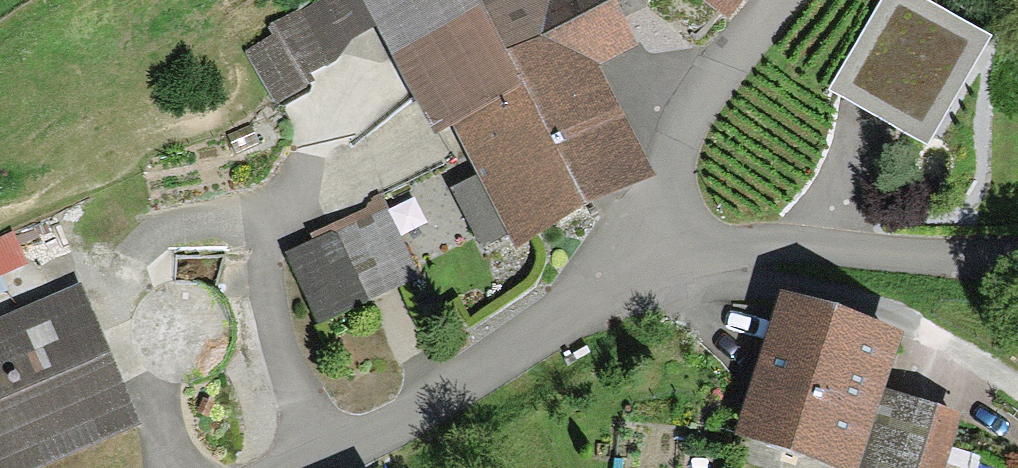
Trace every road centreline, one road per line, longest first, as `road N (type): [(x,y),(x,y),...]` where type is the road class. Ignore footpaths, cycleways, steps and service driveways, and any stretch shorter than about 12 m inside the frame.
road 1 (residential): [(284,467),(352,441),(543,327),(622,258)]
road 2 (residential): [(622,258),(1017,241)]
road 3 (residential): [(622,258),(680,120),(776,0)]

